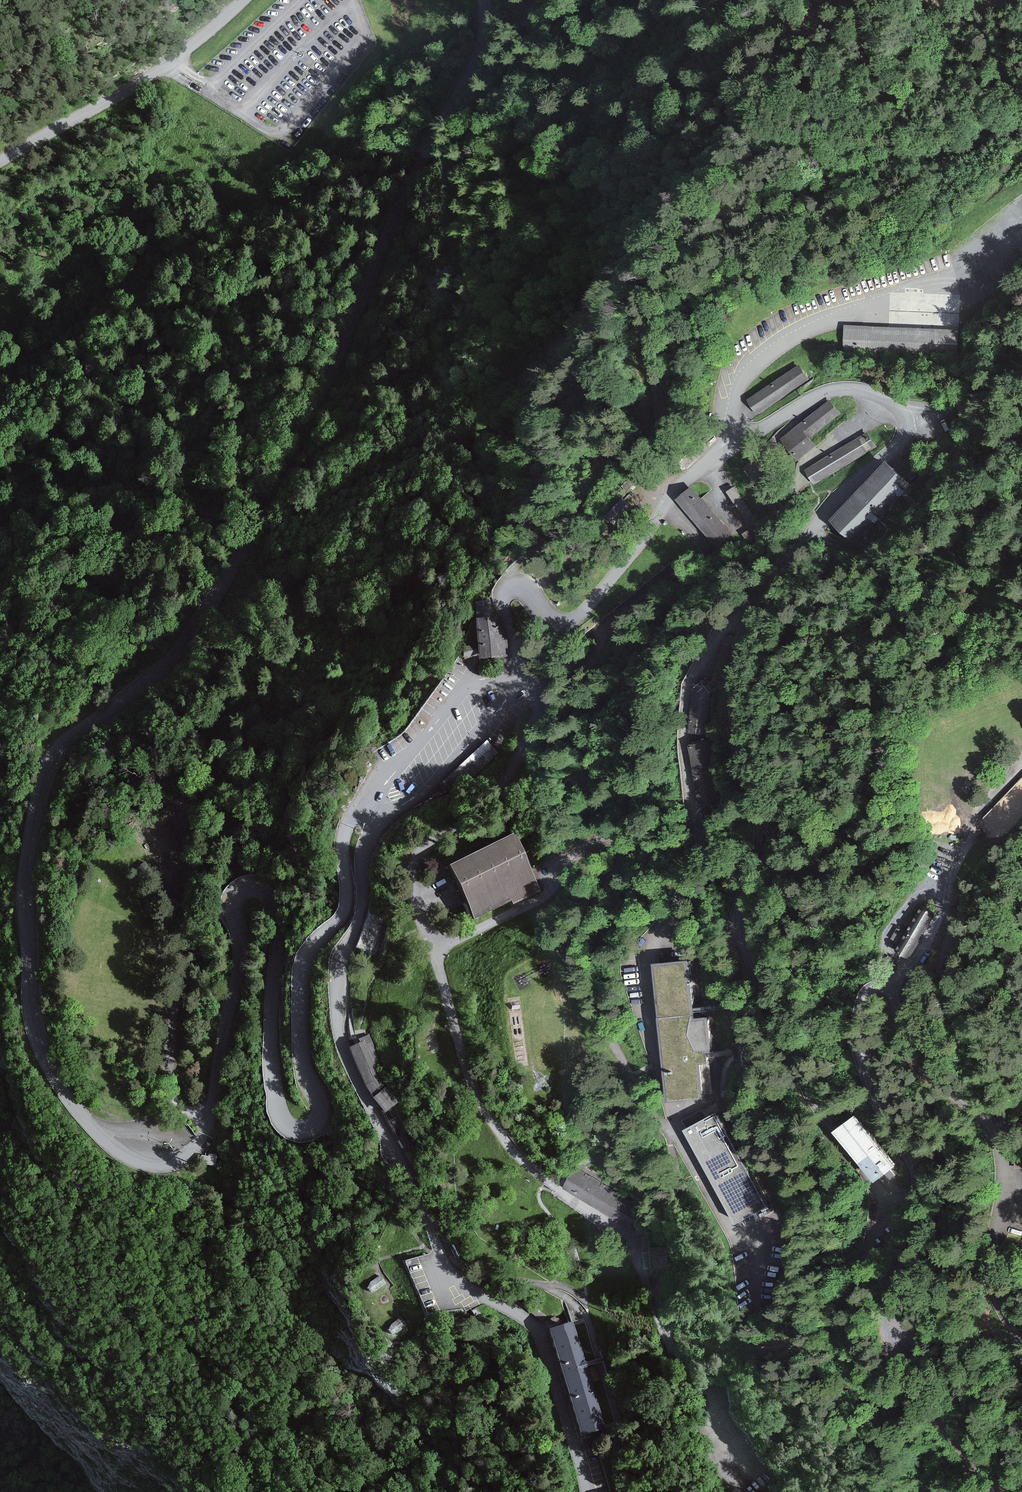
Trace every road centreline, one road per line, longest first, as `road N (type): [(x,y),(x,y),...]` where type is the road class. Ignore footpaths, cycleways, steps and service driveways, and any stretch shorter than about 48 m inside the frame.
road 1 (unclassified): [(484,0),(480,54),(413,177),(239,557),(173,658),(66,740),(44,776),(25,893),(36,1035),(74,1107),(116,1151),(163,1168),(184,1161),(205,1139),(239,961),(230,908),(248,885),(265,890),(274,910),(277,1105),(293,1129),(316,1125),(320,1108),(304,1064),(301,976),(315,943),(346,911),(343,839),(353,813),(363,809)]
road 2 (unclassified): [(515,671),(503,603),(510,586),(529,589),(553,620),(575,619),(678,486),(724,450),(838,391),(868,392),(903,418),(895,446),(827,506),(751,609),(729,705),(759,827),(738,924),(810,1096),(882,1204),(906,1203),(915,1182),(861,1063),(858,1017),(870,988),(892,988),(910,1060),(994,1135),(1003,1184),(987,1275),(1021,1347)]
road 3 (unclassified): [(371,813),(361,912),(339,973),(343,1044),(447,1265),(537,1329),(587,1491)]
road 4 (track): [(882,1204),(851,1301),(849,1349),(867,1377),(943,1428),(997,1491)]
road 5 (track): [(889,1315),(895,1280),(942,1211),(946,1182),(858,1048)]
road 6 (unclassified): [(0,163),(171,64),(244,0)]
road 7 (unclassified): [(515,671),(471,681),(363,809)]
road 8 (unclassified): [(371,813),(417,799),(501,710),(515,671)]
road 9 (track): [(210,1115),(173,1100),(176,994)]

